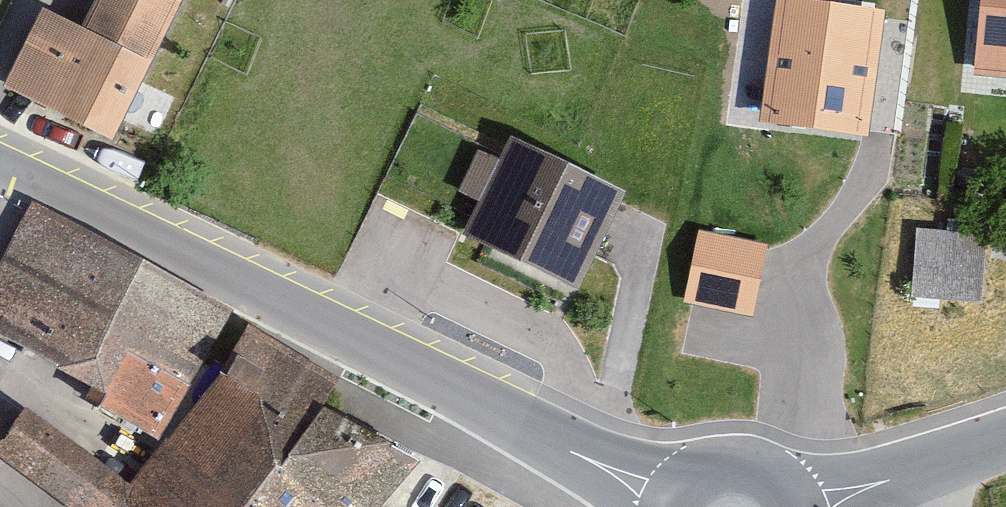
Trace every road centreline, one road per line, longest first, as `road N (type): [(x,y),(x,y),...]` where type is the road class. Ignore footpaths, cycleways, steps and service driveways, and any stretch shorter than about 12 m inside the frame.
road 1 (secondary): [(665,501),(98,211),(0,170)]
road 2 (secondary): [(1005,435),(838,506)]
road 3 (secondary): [(807,506),(788,478),(747,457),(699,465),(665,501)]

